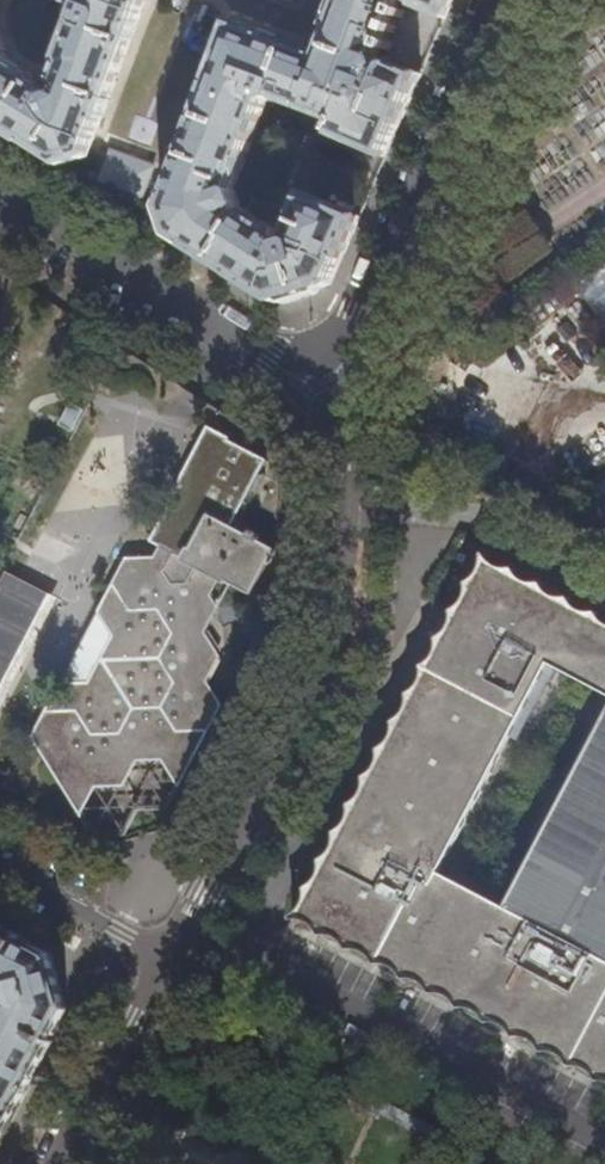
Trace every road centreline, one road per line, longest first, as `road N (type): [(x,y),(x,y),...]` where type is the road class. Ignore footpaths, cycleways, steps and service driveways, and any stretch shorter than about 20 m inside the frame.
road 1 (residential): [(347,410),(510,0)]
road 2 (residential): [(347,410),(0,189)]
road 3 (residential): [(66,1163),(176,951)]
road 4 (residential): [(0,867),(122,933),(176,951)]

